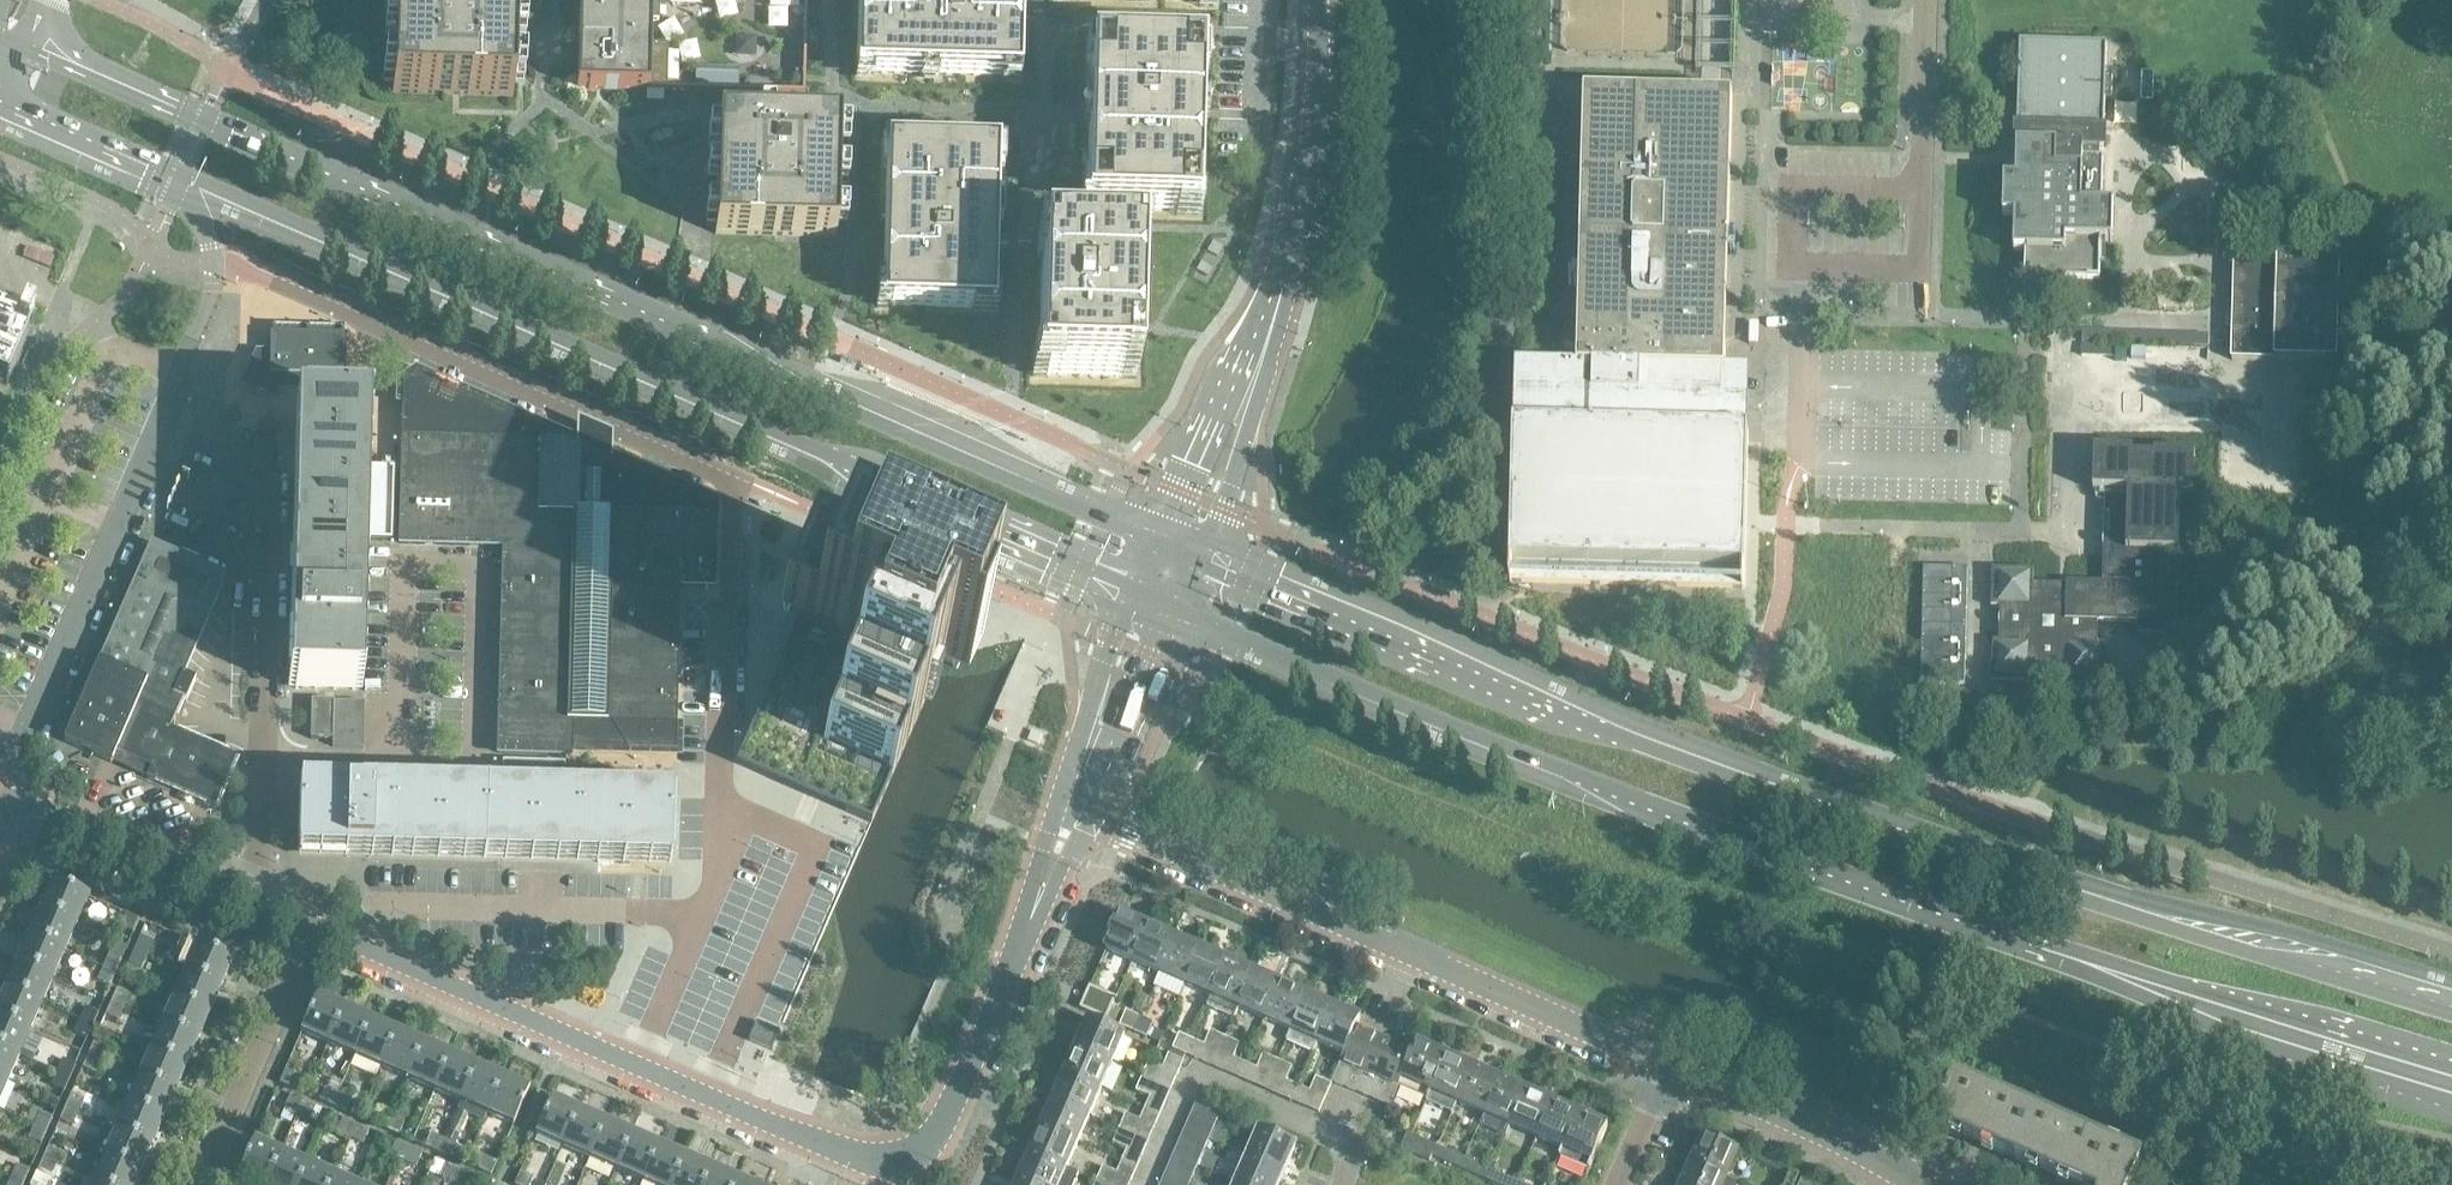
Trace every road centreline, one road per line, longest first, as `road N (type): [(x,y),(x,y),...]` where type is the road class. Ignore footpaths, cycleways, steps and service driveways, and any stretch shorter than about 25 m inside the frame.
road 1 (secondary): [(1216,630),(1924,906),(2451,1084)]
road 2 (secondary): [(2451,1000),(1867,823),(1400,650),(1239,577)]
road 3 (secondary): [(1118,520),(1063,506),(876,415),(275,150),(235,149),(109,91)]
road 4 (secondary): [(198,188),(888,485),(996,514),(1094,557)]
road 5 (unclassified): [(1040,906),(952,1118),(924,1151),(873,1162),(704,1097),(316,922)]
road 6 (unclassified): [(221,259),(731,476),(723,804)]
road 7 (residential): [(1087,812),(1670,1070)]
road 8 (unclassified): [(10,819),(18,758),(161,431)]
road 9 (residential): [(262,762),(266,482),(161,431)]
road 10 (unclassified): [(1258,344),(1304,203),(1320,0)]
road 11 (unclassified): [(205,1184),(316,922)]
road 12 (residential): [(1670,1070),(1928,1184)]
road 13 (unclassified): [(246,894),(55,817),(10,819)]
road 14 (unclassified): [(1258,344),(1224,376),(1171,503)]
road 15 (unclassified): [(1209,517),(1256,387),(1258,344)]
road 16 (unclassified): [(1124,637),(1061,802)]
road 17 (unclassified): [(1087,812),(1155,649)]
road 18 (residential): [(262,762),(259,854),(246,894)]
road 19 (secondary): [(80,128),(198,188)]
road 20 (residential): [(1620,1184),(1670,1070)]

